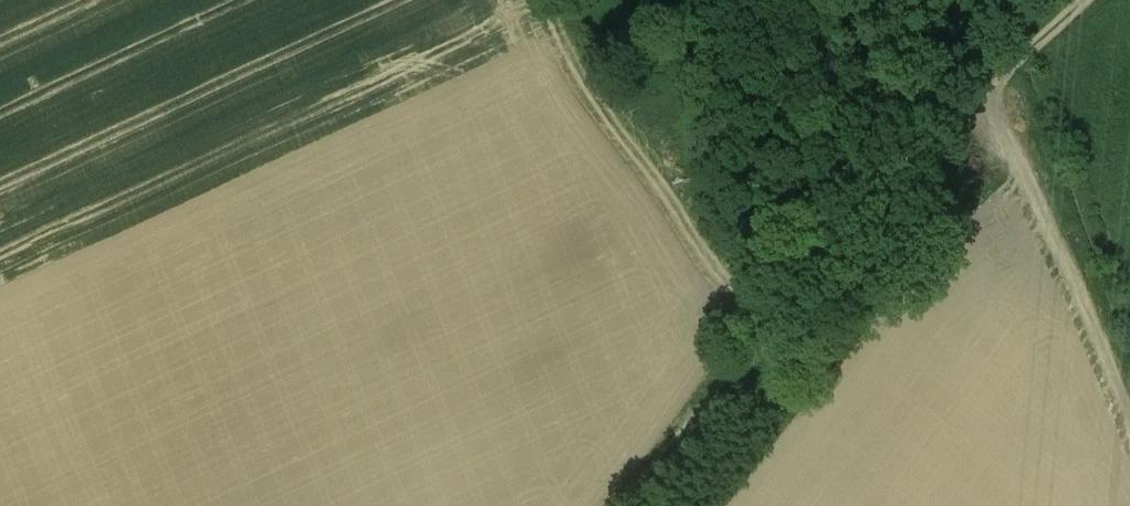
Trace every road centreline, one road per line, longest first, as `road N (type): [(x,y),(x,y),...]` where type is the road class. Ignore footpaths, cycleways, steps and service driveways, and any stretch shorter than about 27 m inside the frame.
road 1 (track): [(1087,0),(919,158),(635,505)]
road 2 (track): [(955,125),(1053,250),(1129,419)]

